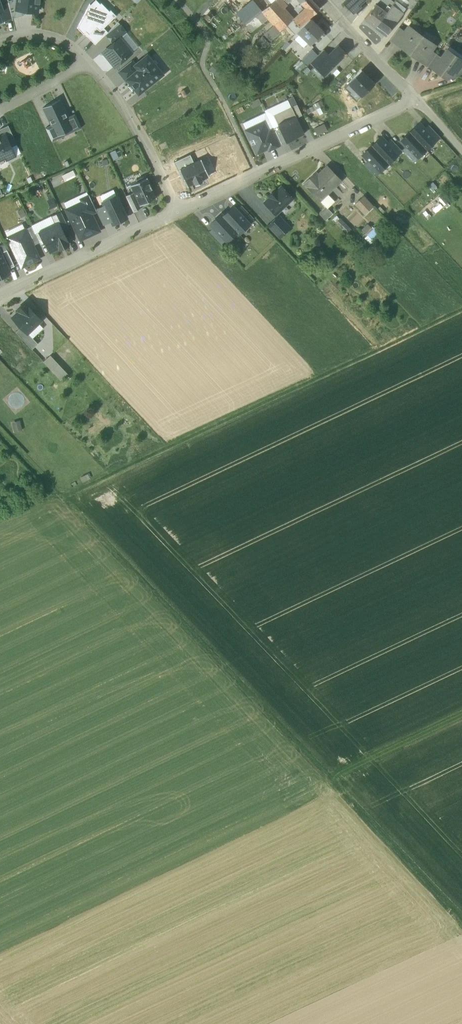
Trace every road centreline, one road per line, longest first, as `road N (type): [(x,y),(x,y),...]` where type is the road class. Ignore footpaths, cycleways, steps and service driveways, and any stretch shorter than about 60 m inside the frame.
road 1 (track): [(0,437),(461,923)]
road 2 (track): [(461,317),(114,481),(0,521)]
road 3 (residential): [(180,213),(418,101)]
road 4 (residential): [(0,298),(180,213)]
road 5 (residential): [(180,213),(142,138),(87,64)]
road 6 (unclassified): [(418,101),(322,0)]

